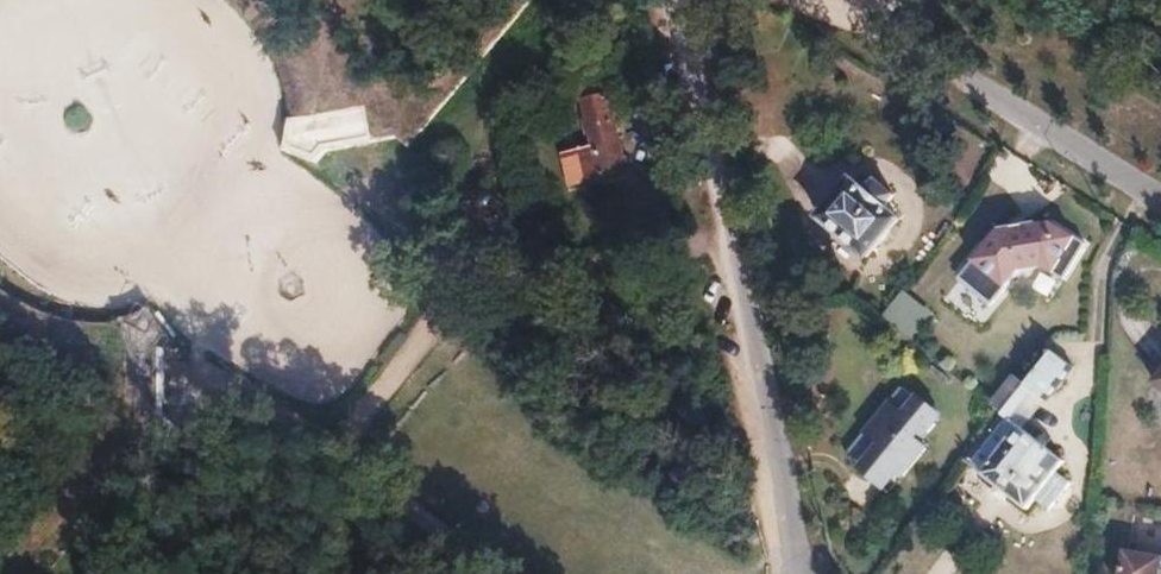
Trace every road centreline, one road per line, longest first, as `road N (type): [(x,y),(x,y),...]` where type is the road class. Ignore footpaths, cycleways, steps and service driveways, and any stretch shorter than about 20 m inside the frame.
road 1 (residential): [(793,573),(715,215),(679,0)]
road 2 (residential): [(835,0),(1160,202)]

